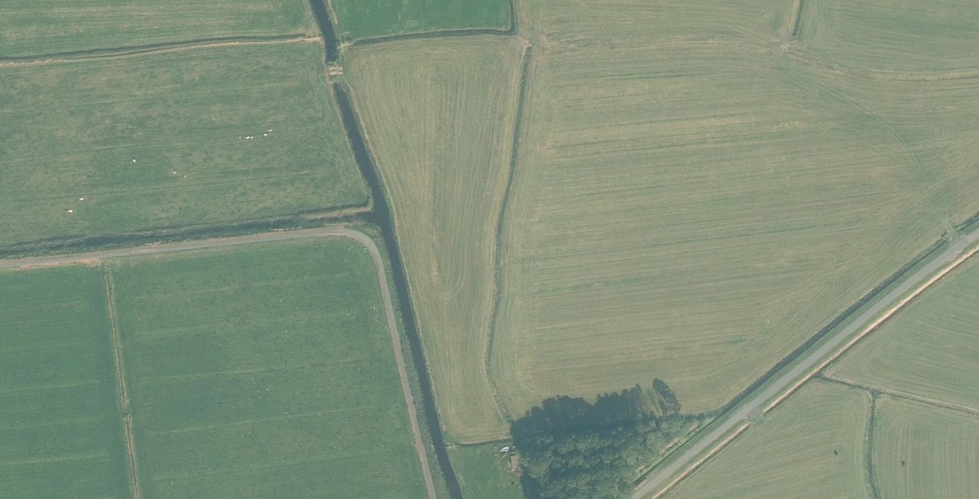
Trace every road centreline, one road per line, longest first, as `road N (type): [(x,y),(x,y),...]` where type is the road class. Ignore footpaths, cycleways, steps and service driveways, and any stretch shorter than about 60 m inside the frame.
road 1 (unclassified): [(650,498),(846,336),(978,240)]

